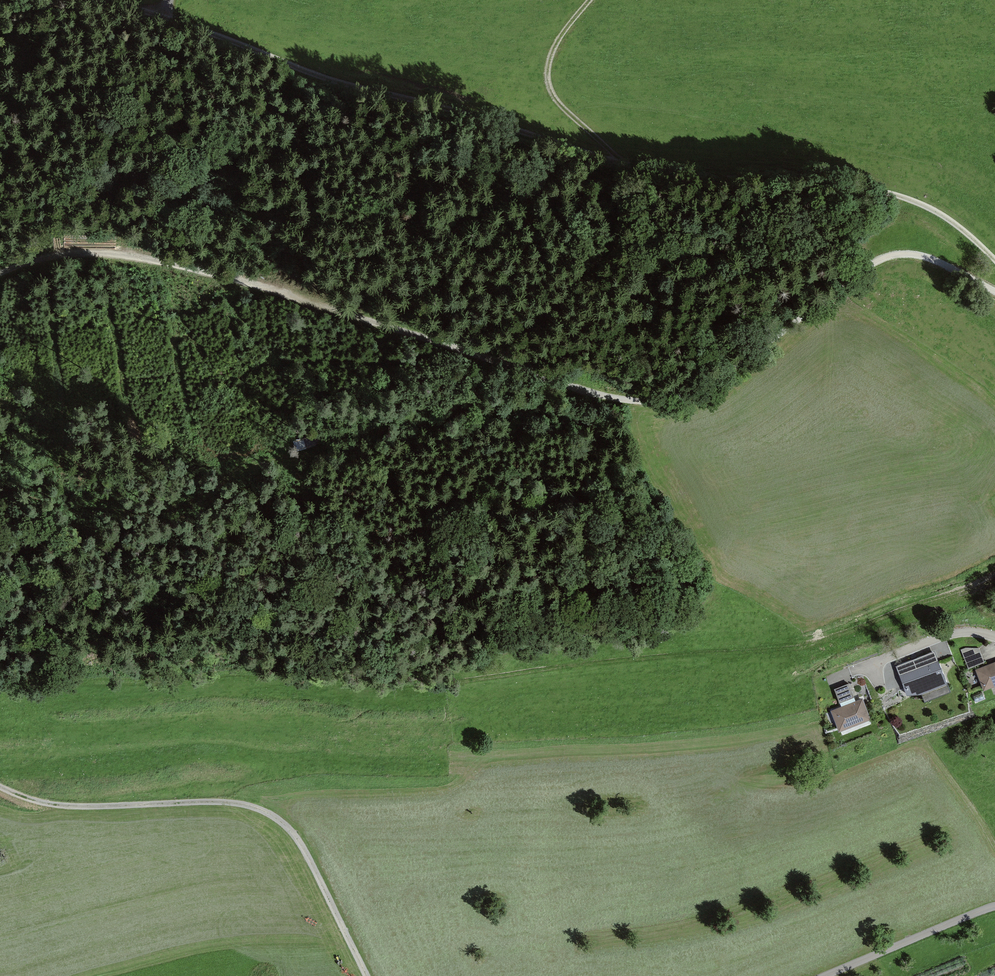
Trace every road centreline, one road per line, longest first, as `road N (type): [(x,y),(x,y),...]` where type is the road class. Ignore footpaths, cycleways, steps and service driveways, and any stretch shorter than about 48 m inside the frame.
road 1 (track): [(994,291),(929,258),(886,256),(699,388),(665,400),(627,399),(163,263),(71,254),(0,272)]
road 2 (track): [(86,0),(443,108),(582,141),(893,193),(930,207),(994,260)]
road 3 (track): [(147,803),(242,801),(287,823),(369,975)]
road 4 (track): [(589,0),(555,44),(548,70),(560,101),(609,146)]
road 5 (residential): [(994,636),(944,636),(851,672)]
road 6 (track): [(147,803),(59,804),(0,788)]

